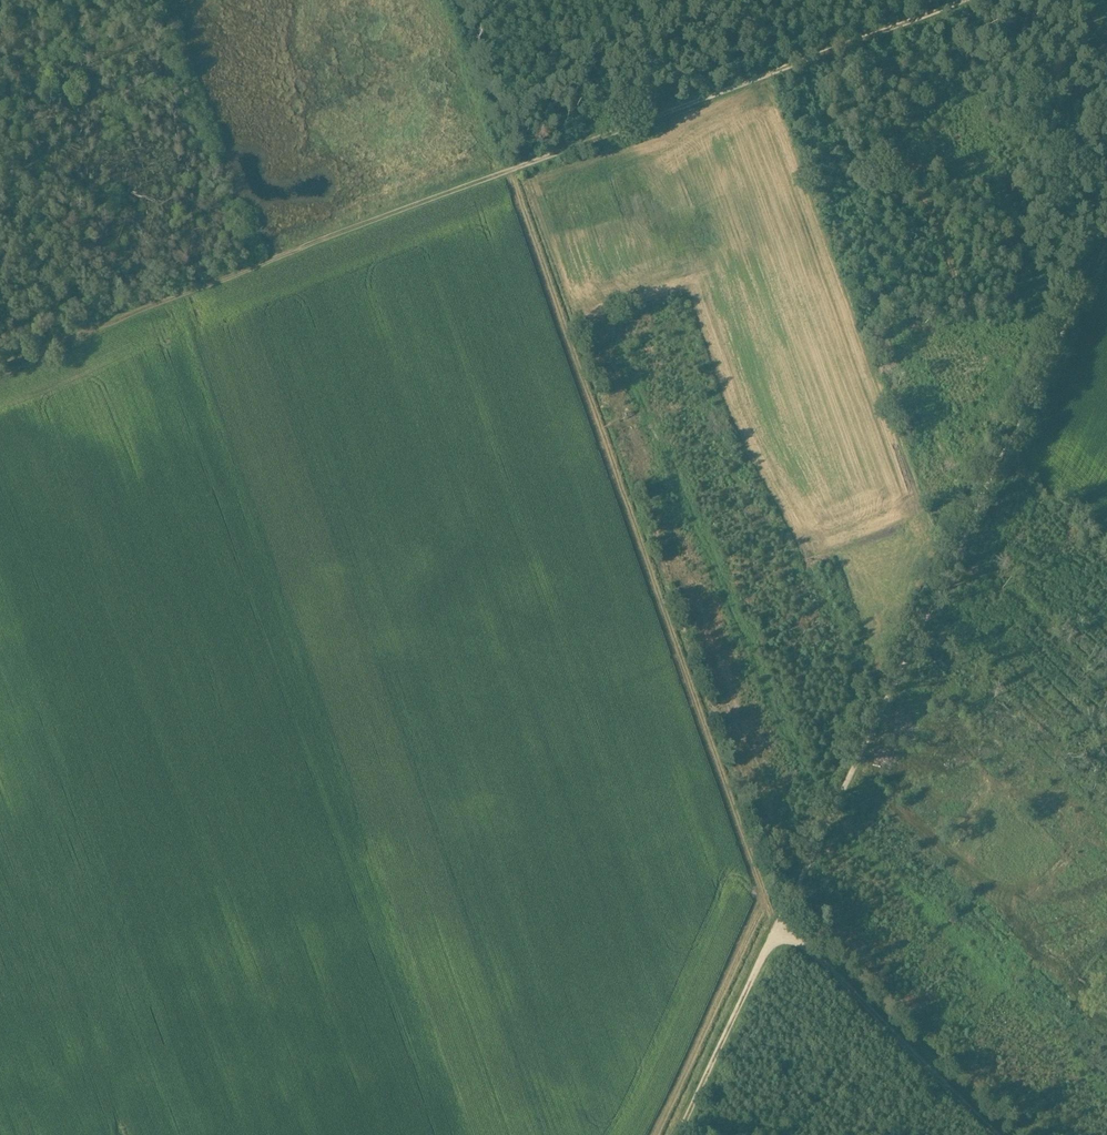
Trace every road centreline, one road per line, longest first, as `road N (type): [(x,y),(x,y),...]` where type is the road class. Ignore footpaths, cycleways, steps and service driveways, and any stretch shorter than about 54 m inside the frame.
road 1 (track): [(0,357),(973,0)]
road 2 (track): [(1106,236),(680,1134)]
road 3 (track): [(776,928),(804,945),(995,1134)]

